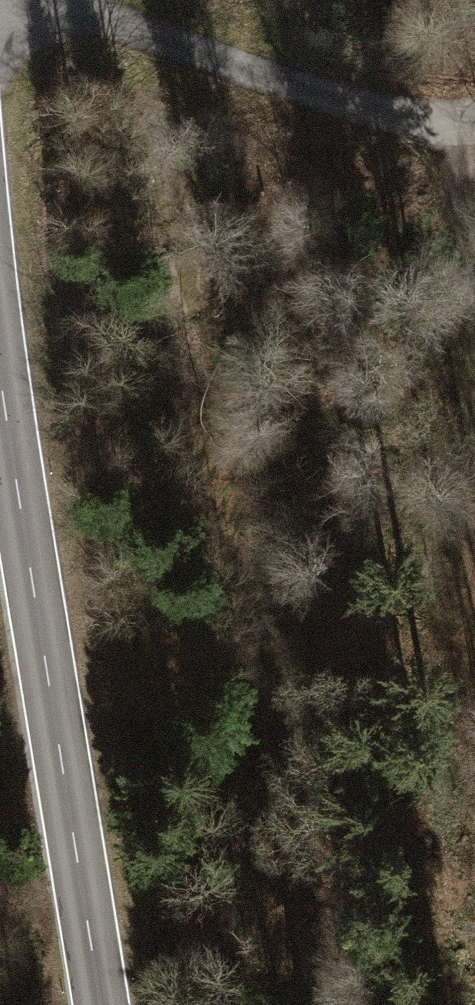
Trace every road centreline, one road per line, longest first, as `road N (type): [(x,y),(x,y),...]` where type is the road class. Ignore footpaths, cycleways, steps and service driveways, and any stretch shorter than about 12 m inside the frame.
road 1 (tertiary): [(0,300),(13,437),(122,1004)]
road 2 (track): [(9,0),(177,60),(474,147)]

